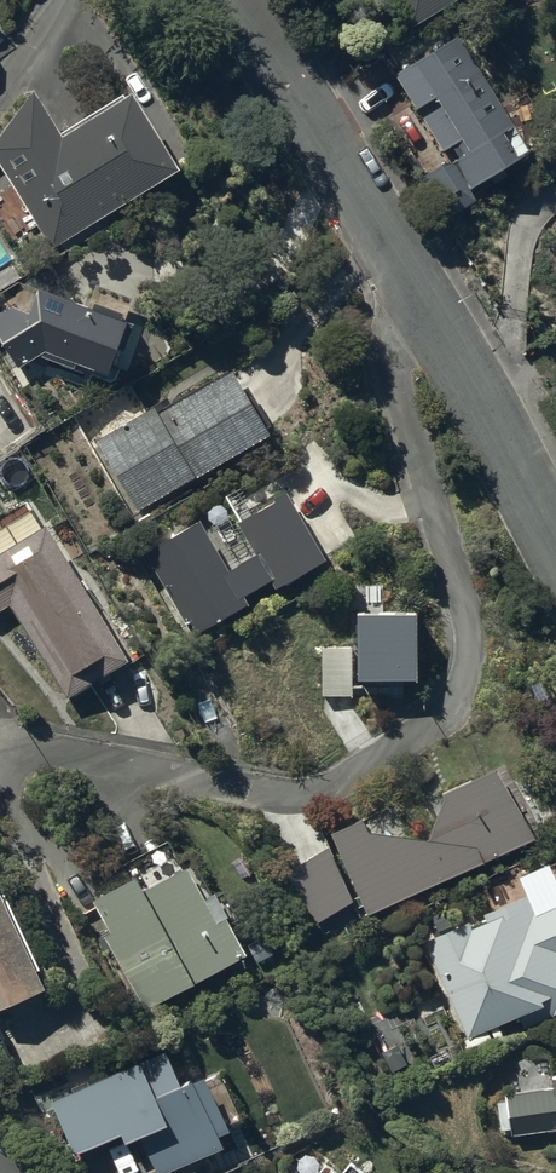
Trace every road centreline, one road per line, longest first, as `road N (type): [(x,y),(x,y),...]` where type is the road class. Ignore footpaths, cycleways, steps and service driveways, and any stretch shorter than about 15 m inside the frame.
road 1 (residential): [(235,0),(555,546)]

